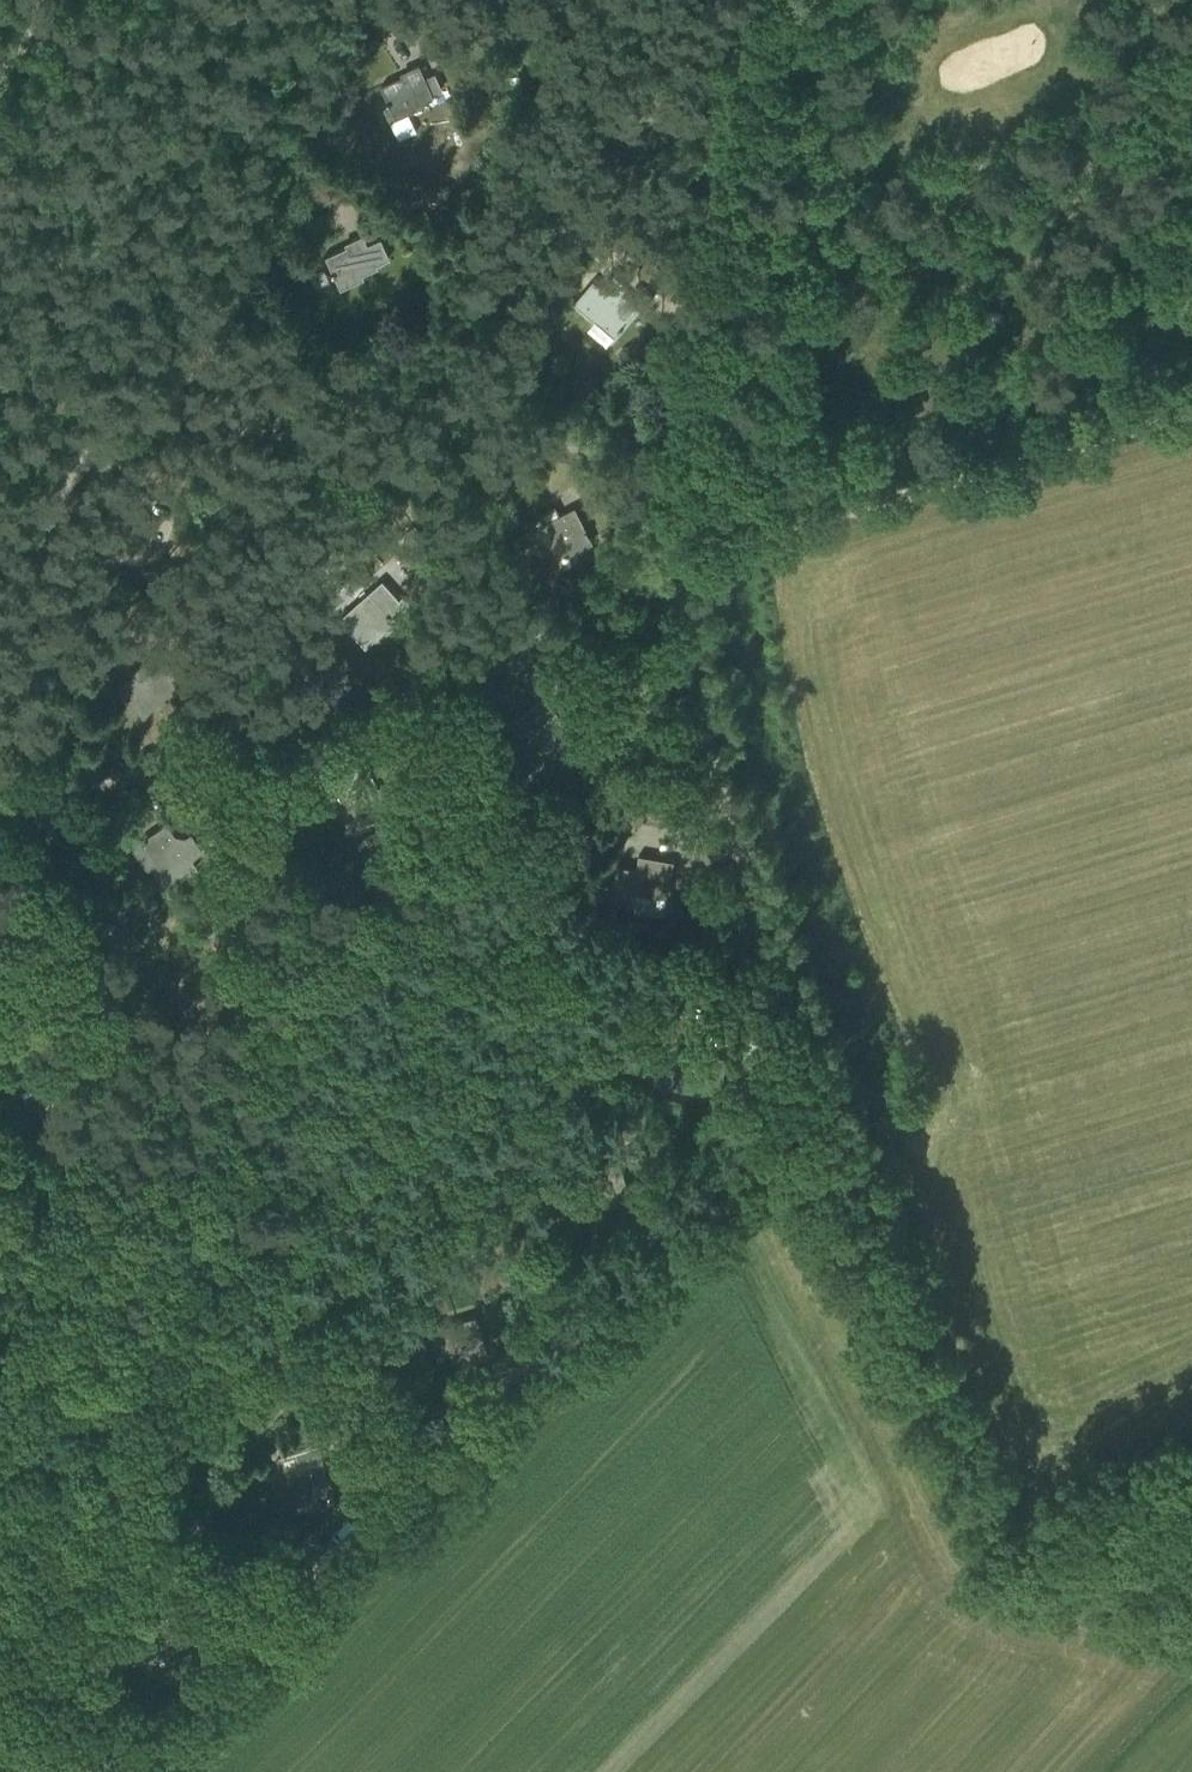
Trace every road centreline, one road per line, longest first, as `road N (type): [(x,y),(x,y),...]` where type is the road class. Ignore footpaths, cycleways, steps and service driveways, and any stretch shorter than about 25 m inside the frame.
road 1 (track): [(131,1771),(688,1204),(795,1109),(831,1098)]
road 2 (track): [(831,1098),(890,1269),(948,1406),(1018,1539),(1114,1472),(1191,1444)]
road 3 (track): [(677,572),(679,304),(699,186),(765,0)]
road 4 (track): [(831,1098),(812,1013),(764,913),(715,754),(677,572)]
road 5 (track): [(677,572),(1191,411)]
road 6 (track): [(795,1109),(760,1047),(752,1001),(753,933),(764,913)]
road 7 (track): [(1018,1539),(1056,1571),(1191,1608)]

